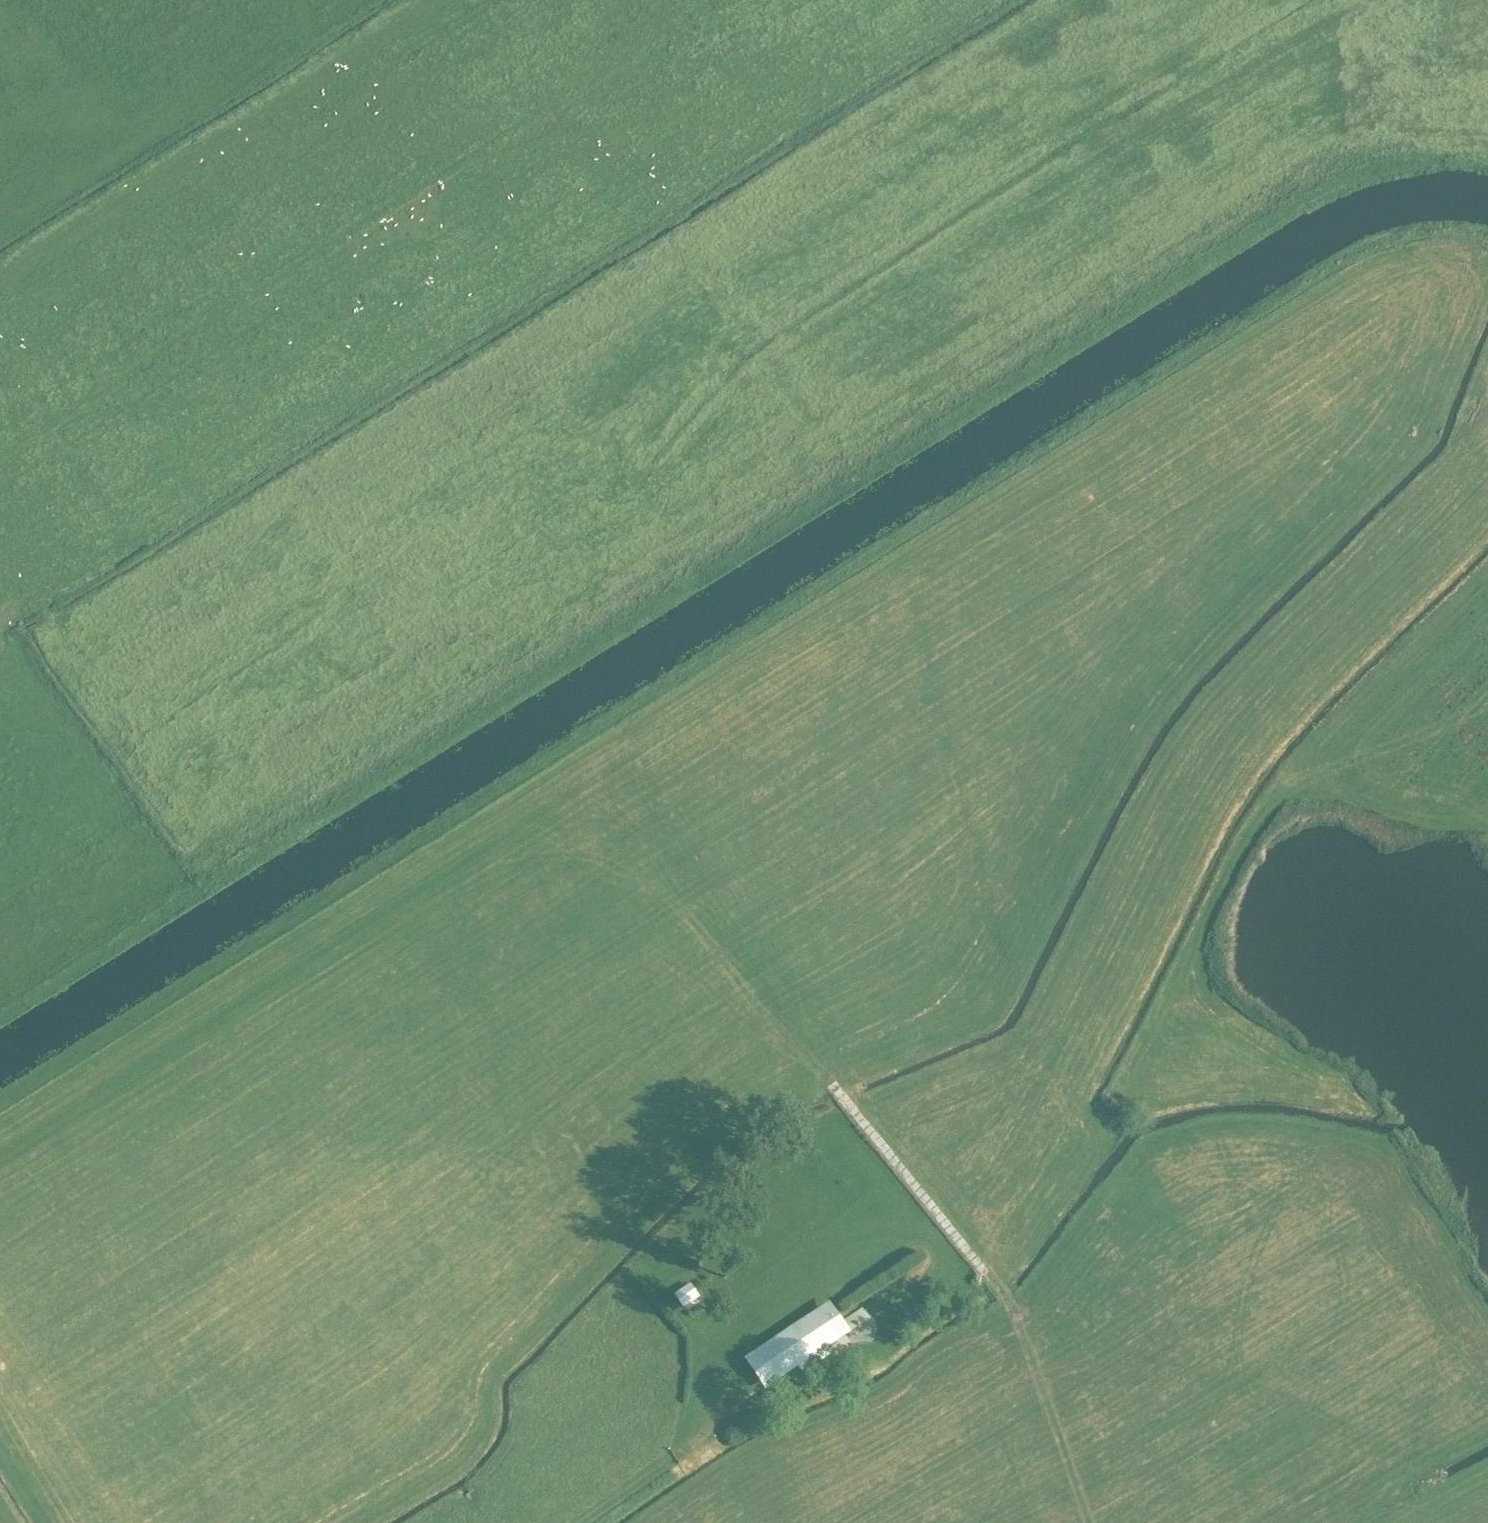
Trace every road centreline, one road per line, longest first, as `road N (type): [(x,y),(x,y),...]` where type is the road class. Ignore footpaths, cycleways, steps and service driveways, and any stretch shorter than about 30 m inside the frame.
road 1 (track): [(576,1522),(676,1456)]

